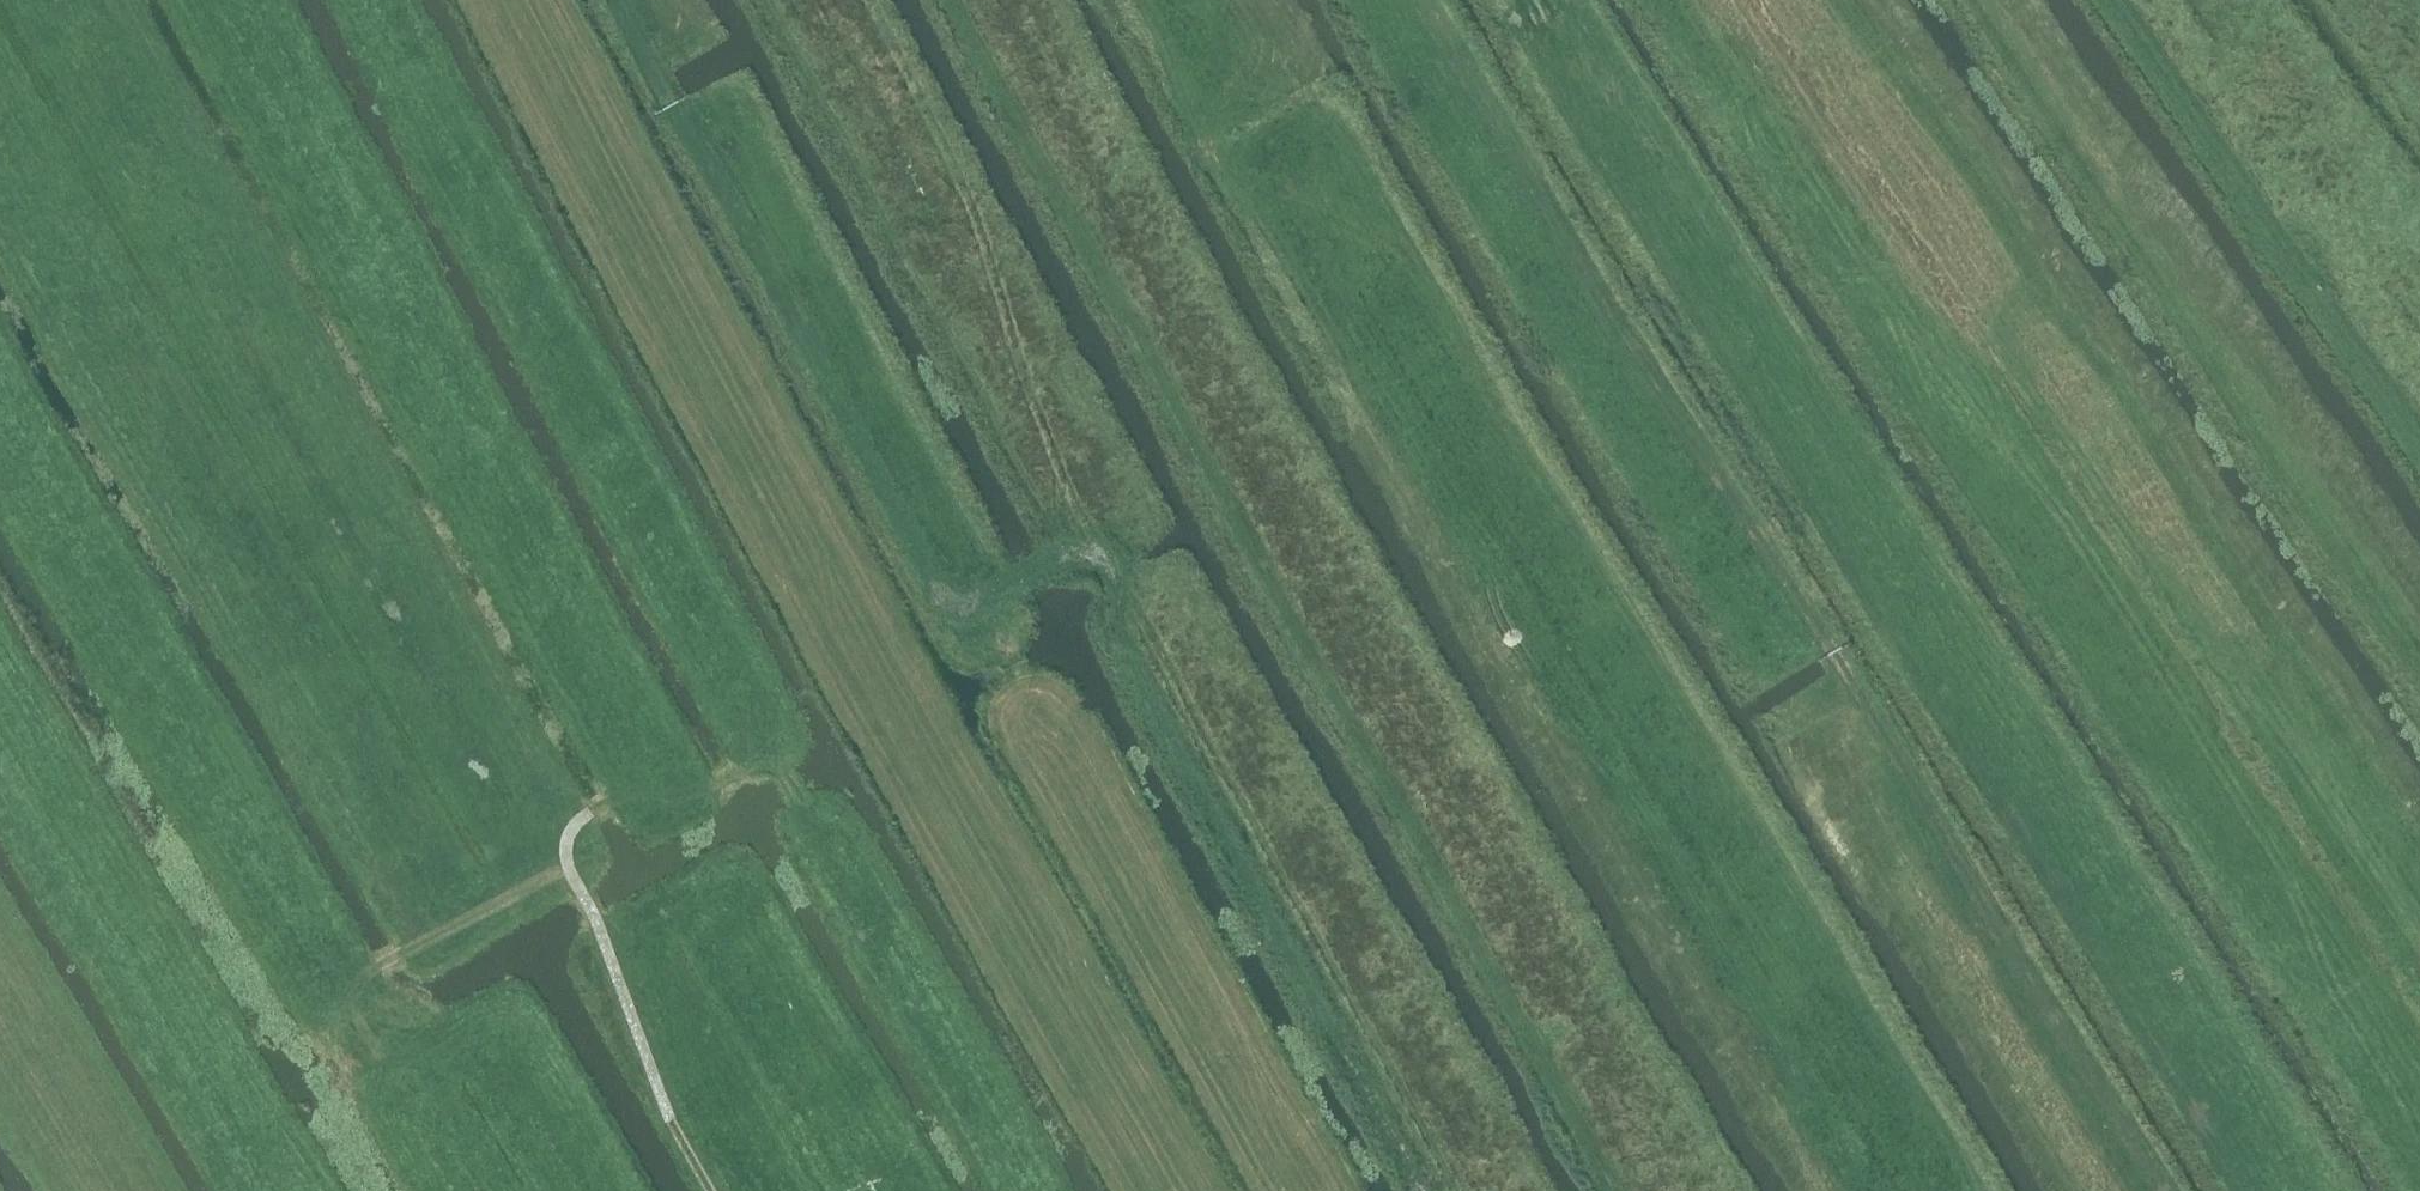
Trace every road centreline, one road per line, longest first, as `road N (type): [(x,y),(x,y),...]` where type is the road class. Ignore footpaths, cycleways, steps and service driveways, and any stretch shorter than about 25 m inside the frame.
road 1 (track): [(715,1190),(672,1118),(596,916),(571,875),(568,839),(596,811)]

